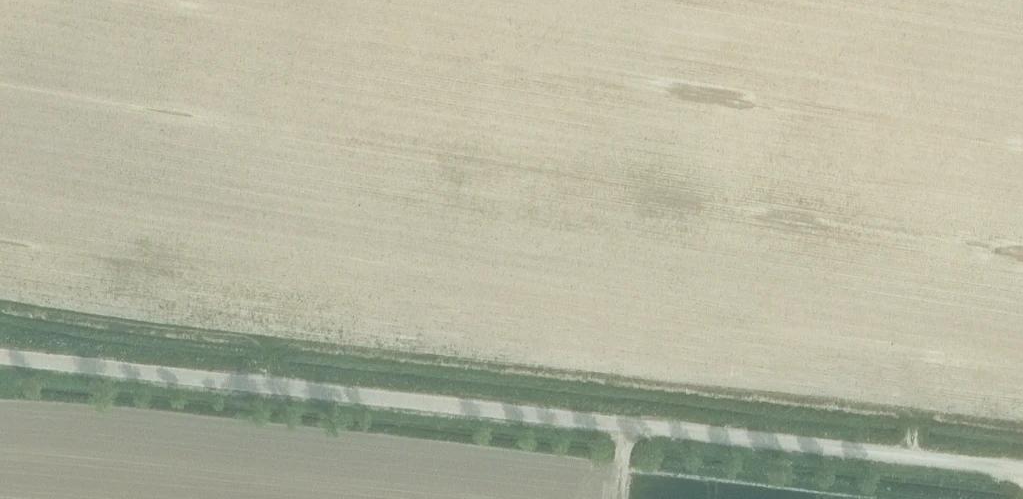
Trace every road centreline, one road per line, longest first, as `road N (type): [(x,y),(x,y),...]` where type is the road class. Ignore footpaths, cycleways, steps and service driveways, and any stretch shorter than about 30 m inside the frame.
road 1 (unclassified): [(1022,472),(0,359)]

